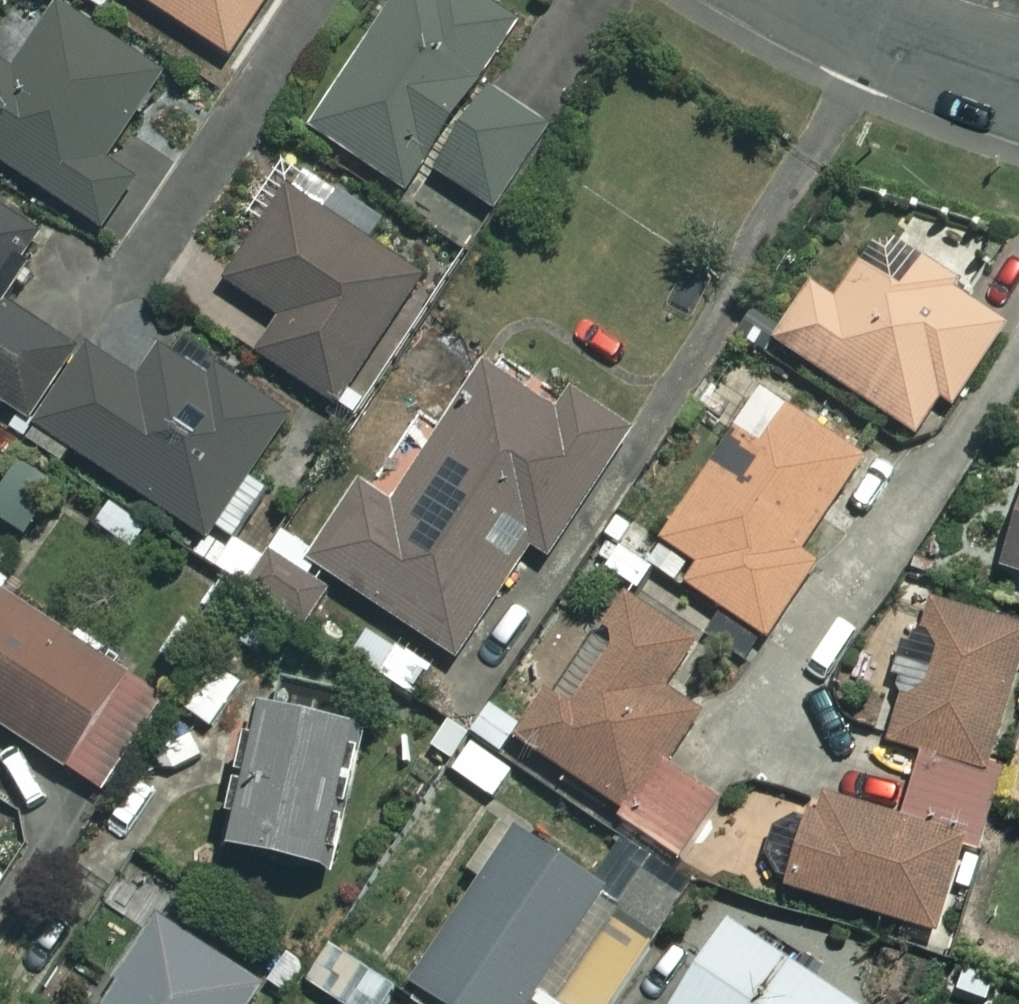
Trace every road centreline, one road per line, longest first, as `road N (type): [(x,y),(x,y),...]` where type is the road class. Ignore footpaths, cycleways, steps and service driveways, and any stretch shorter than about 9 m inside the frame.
road 1 (residential): [(1018,79),(921,50),(820,0)]

